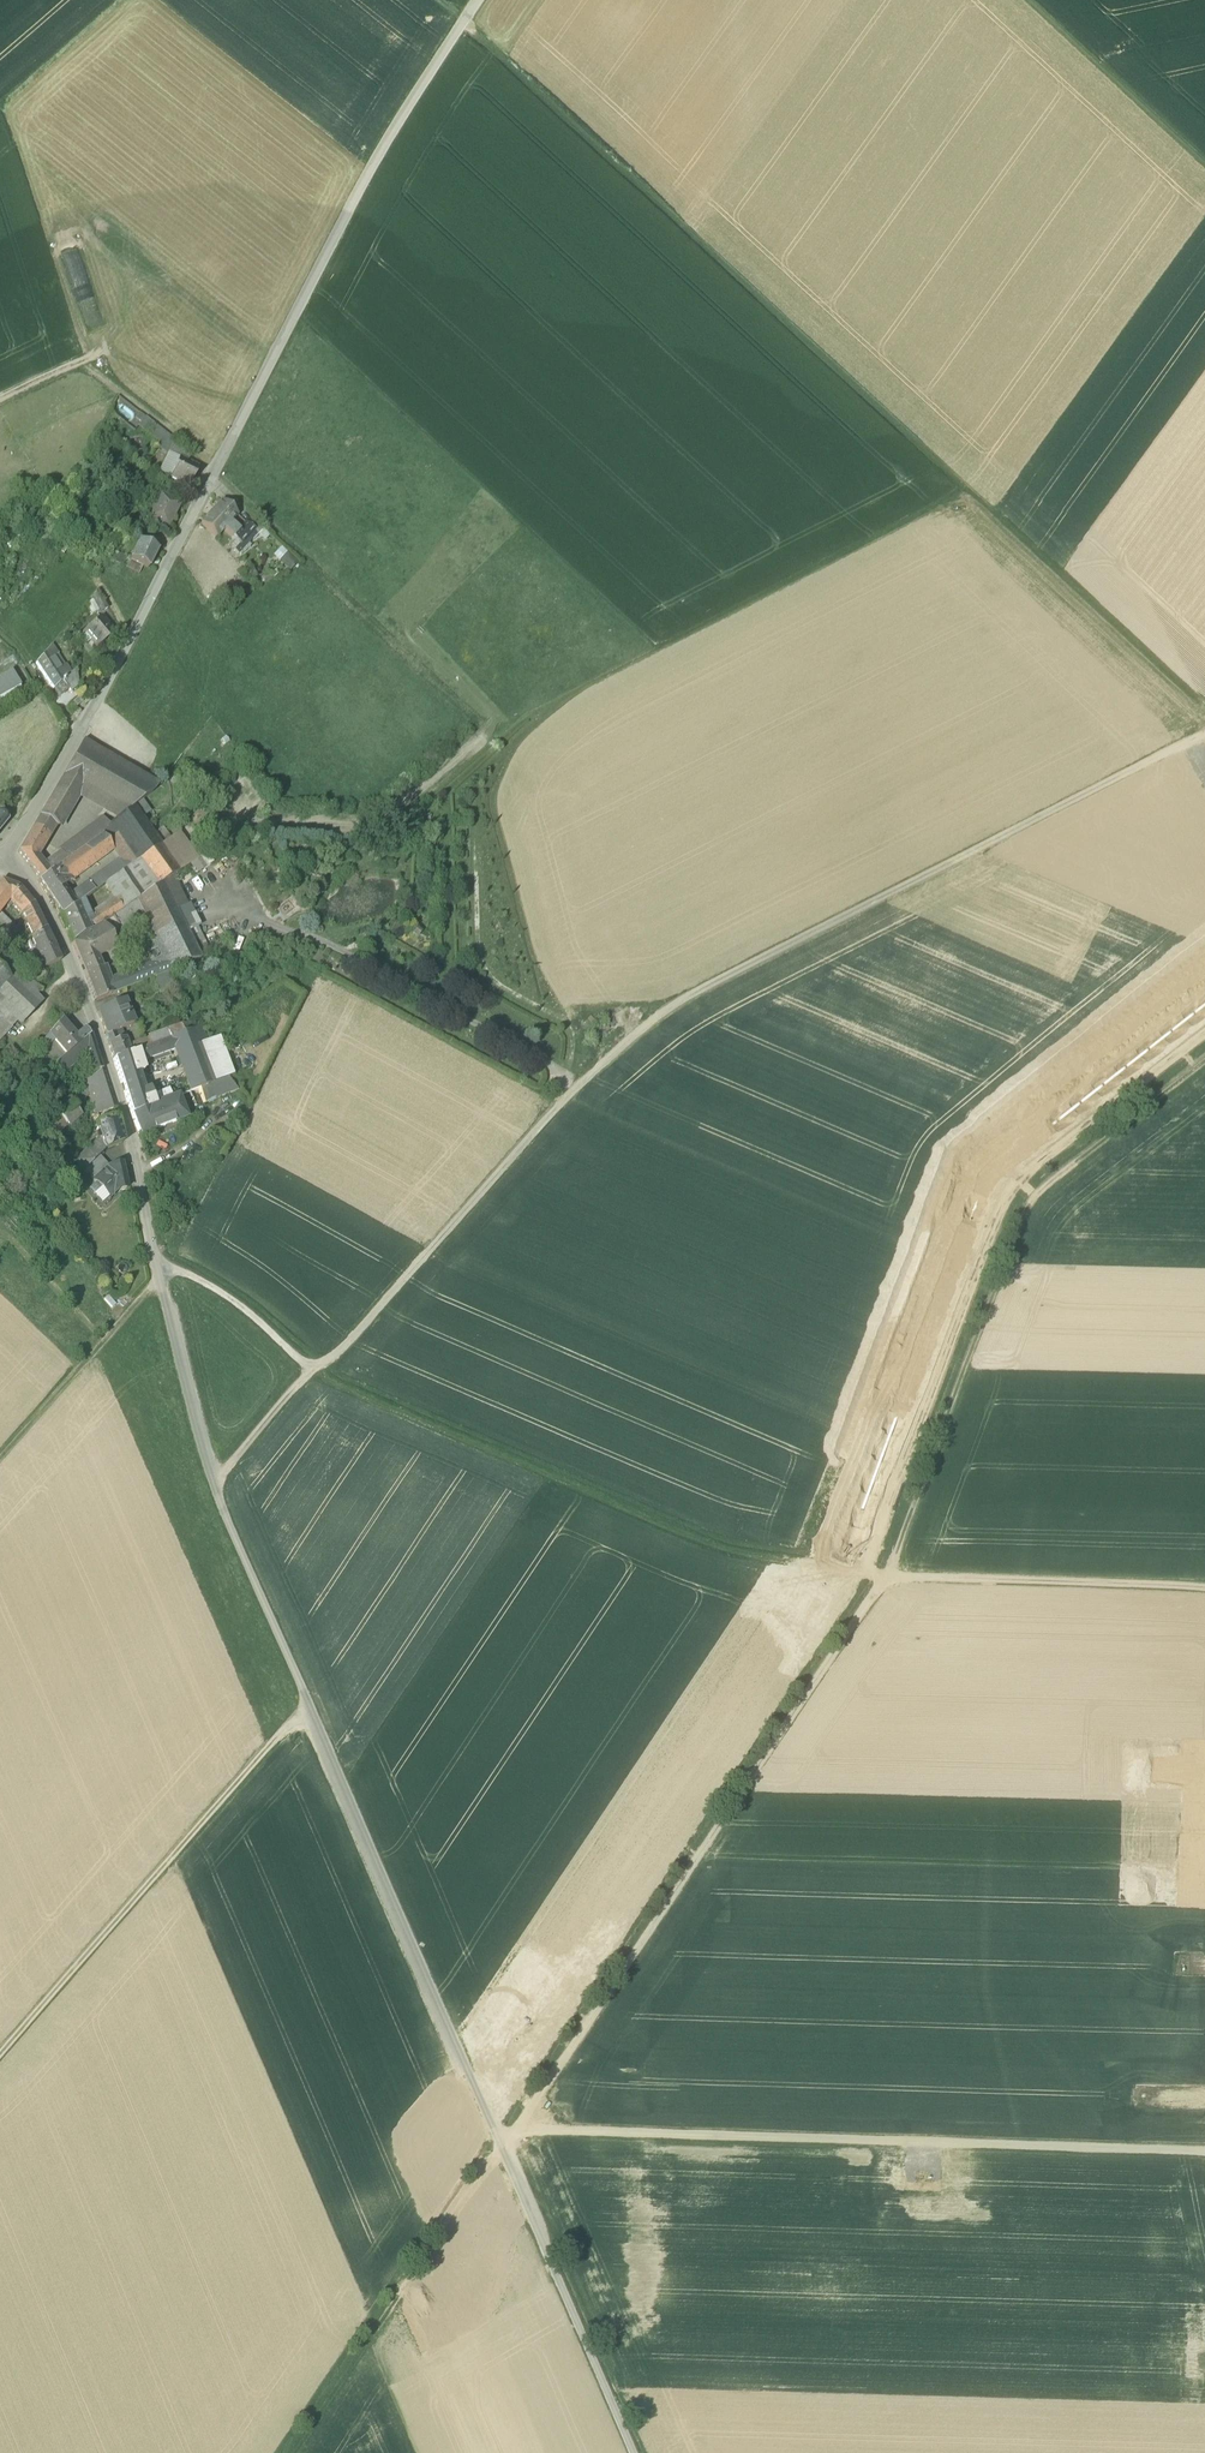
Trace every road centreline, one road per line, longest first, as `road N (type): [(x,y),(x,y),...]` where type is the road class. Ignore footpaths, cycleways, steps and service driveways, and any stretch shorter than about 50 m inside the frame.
road 1 (track): [(519,2132),(885,1574),(1029,1200),(1204,1061)]
road 2 (unclassified): [(158,1259),(234,1536),(637,2452)]
road 3 (track): [(1204,734),(705,987),(642,1028),(568,1096),(332,1359),(313,1367)]
road 4 (track): [(464,22),(1204,713)]
road 5 (track): [(313,1367),(728,1551),(885,1574),(1204,1588)]
road 6 (track): [(971,489),(494,734),(214,477)]
road 7 (track): [(503,2146),(519,2132),(551,2130),(1204,2155)]
road 8 (unclassified): [(236,432),(379,157),(478,0)]
road 9 (residential): [(3,861),(149,610),(236,432)]
road 10 (track): [(307,1700),(0,2055)]
road 11 (residential): [(3,861),(55,923),(78,976),(138,1166),(158,1259)]
road 12 (track): [(215,882),(238,917),(331,947),(545,1065),(568,1096)]
road 13 (track): [(503,2146),(291,2452)]
road 14 (track): [(0,1457),(134,1299),(161,1279)]
road 15 (track): [(1032,0),(1204,160)]
road 16 (track): [(159,1268),(174,1266),(225,1294),(313,1367)]
road 17 (track): [(120,0),(0,105)]
road 18 (track): [(215,1486),(313,1367)]
road 19 (track): [(77,735),(0,630)]

